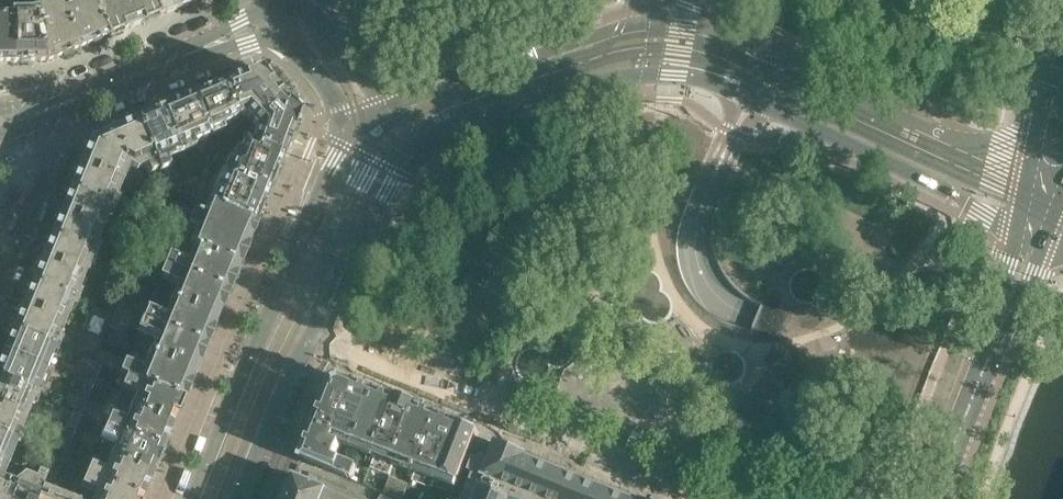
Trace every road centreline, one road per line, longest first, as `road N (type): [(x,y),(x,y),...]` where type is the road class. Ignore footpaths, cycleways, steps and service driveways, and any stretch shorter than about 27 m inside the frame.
road 1 (tertiary): [(1029,175),(679,22),(623,26),(385,113)]
road 2 (tertiary): [(408,163),(450,133),(596,82),(687,76),(1016,230)]
road 3 (residential): [(312,334),(722,498)]
road 4 (tertiary): [(354,130),(332,164),(192,498)]
road 5 (residential): [(0,290),(79,98)]
road 6 (tertiary): [(79,98),(265,20)]
road 7 (tertiary): [(312,334),(408,163)]
road 8 (tertiary): [(239,498),(312,334)]
road 9 (tertiary): [(385,113),(323,18),(299,8),(265,20)]
road 10 (tertiary): [(265,20),(354,130)]
road 11 (primary): [(942,498),(987,365)]
road 12 (primary): [(1016,230),(987,365)]
road 13 (primary): [(987,365),(1045,244)]
road 14 (primary): [(1062,52),(1029,175)]

